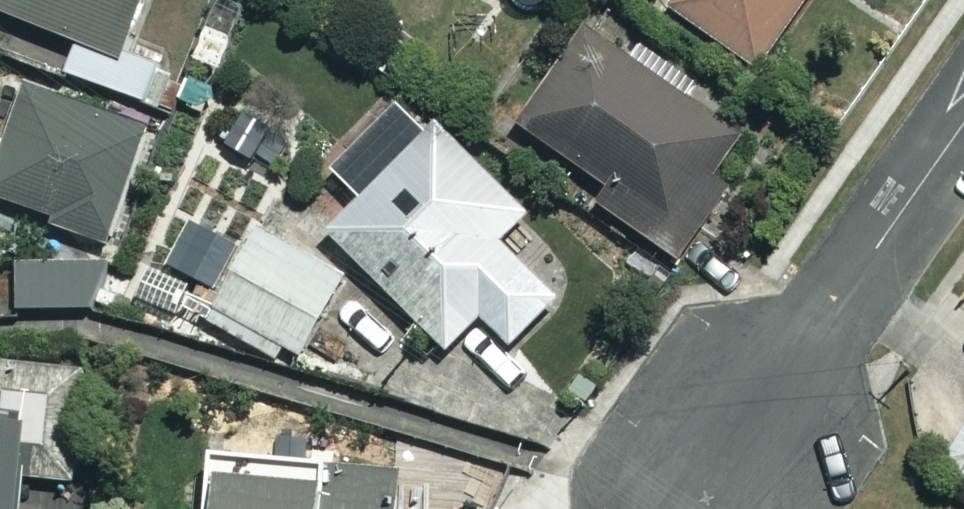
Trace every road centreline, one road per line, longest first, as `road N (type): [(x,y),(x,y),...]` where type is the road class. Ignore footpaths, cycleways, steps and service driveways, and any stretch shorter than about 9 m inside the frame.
road 1 (residential): [(701,503),(963,123)]

